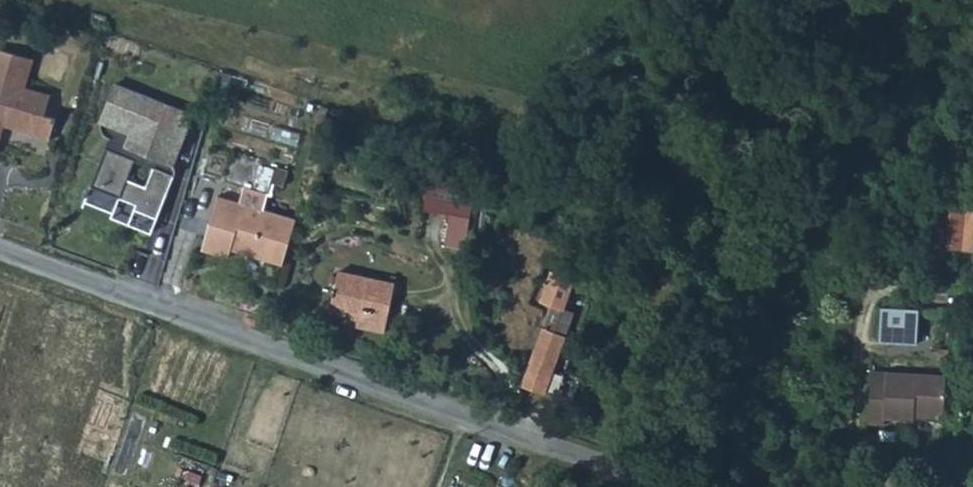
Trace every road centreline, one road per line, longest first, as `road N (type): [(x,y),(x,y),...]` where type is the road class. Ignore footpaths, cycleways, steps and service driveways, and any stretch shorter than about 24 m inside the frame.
road 1 (unclassified): [(0,253),(662,486)]

